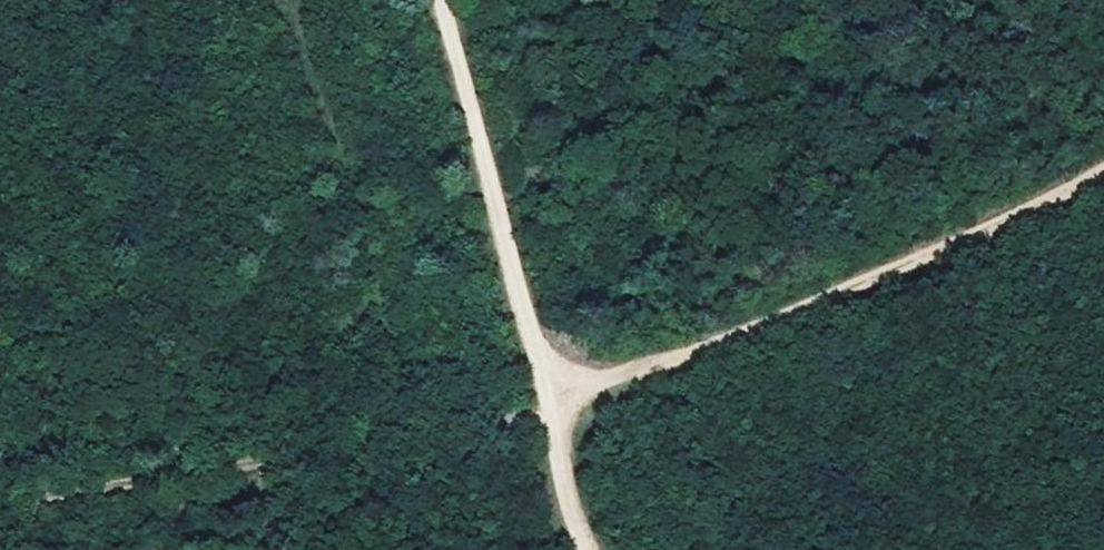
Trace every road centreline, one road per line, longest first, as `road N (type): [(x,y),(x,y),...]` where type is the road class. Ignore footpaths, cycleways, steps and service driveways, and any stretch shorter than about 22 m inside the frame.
road 1 (track): [(545,389),(736,340),(1103,164)]
road 2 (track): [(550,408),(360,435),(311,452),(0,505)]
road 3 (track): [(446,0),(545,389)]
road 4 (track): [(545,389),(588,549)]

